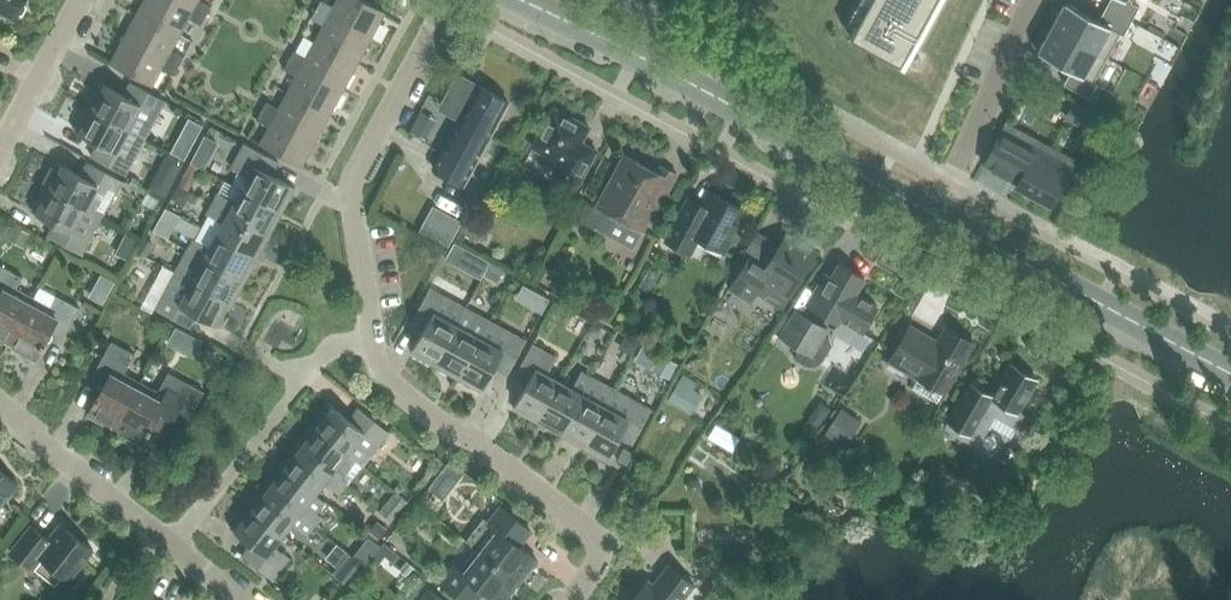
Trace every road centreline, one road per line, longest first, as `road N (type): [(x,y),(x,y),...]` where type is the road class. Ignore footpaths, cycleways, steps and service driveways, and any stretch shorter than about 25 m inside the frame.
road 1 (residential): [(935,217),(524,0)]
road 2 (residential): [(573,599),(602,561),(596,534),(493,451),(397,390),(383,373),(376,340)]
road 3 (residential): [(376,340),(356,197),(453,0)]
road 4 (residential): [(1230,374),(935,217)]
road 5 (residential): [(0,406),(242,599)]
road 6 (residential): [(935,217),(1031,0)]
road 7 (residential): [(85,0),(0,156)]

